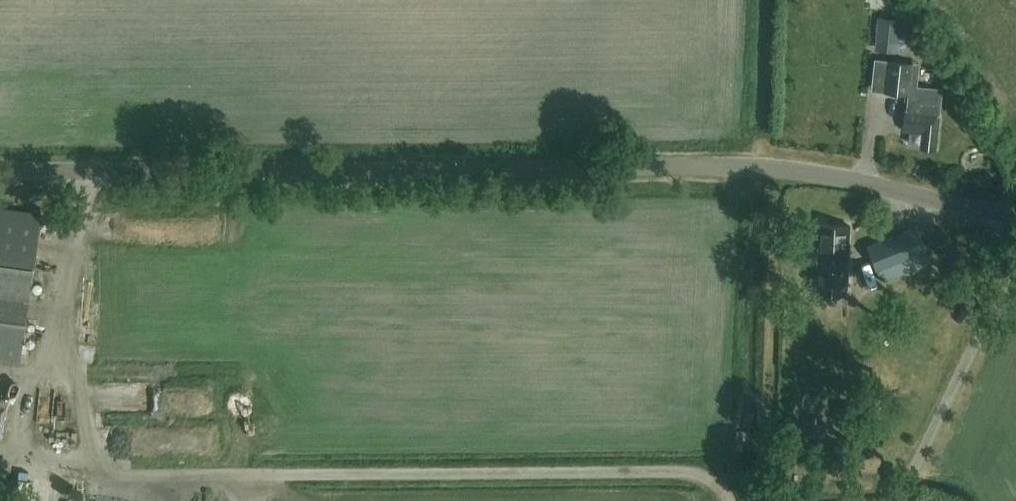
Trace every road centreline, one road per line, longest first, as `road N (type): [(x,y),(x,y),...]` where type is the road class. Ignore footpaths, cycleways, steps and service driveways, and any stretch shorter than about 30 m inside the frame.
road 1 (unclassified): [(1015,211),(739,165),(0,169)]
road 2 (track): [(79,170),(87,474),(694,473),(729,500)]
road 3 (track): [(725,493),(739,165)]

